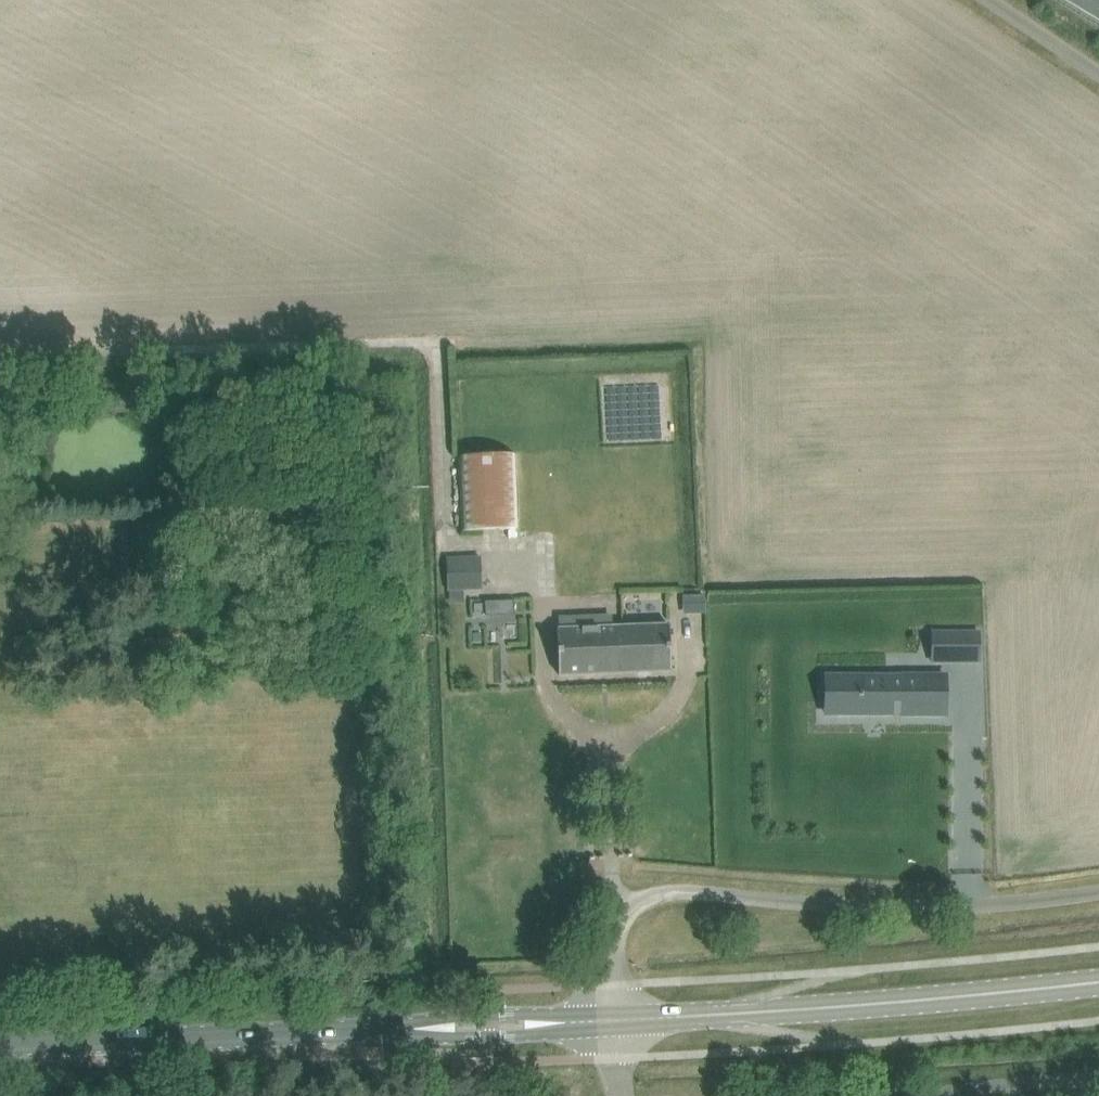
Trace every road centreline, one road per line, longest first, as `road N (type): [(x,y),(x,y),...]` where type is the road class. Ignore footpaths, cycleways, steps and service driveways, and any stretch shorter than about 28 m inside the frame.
road 1 (unclassified): [(1098,892),(882,906),(661,890),(629,908),(618,927),(614,1019)]
road 2 (tertiary): [(490,1024),(0,1043)]
road 3 (tertiary): [(614,1019),(1098,980)]
road 4 (unclassified): [(1098,1080),(947,1095)]
road 5 (tertiary): [(490,1024),(614,1019)]
road 6 (unclassified): [(995,0),(1098,68)]

